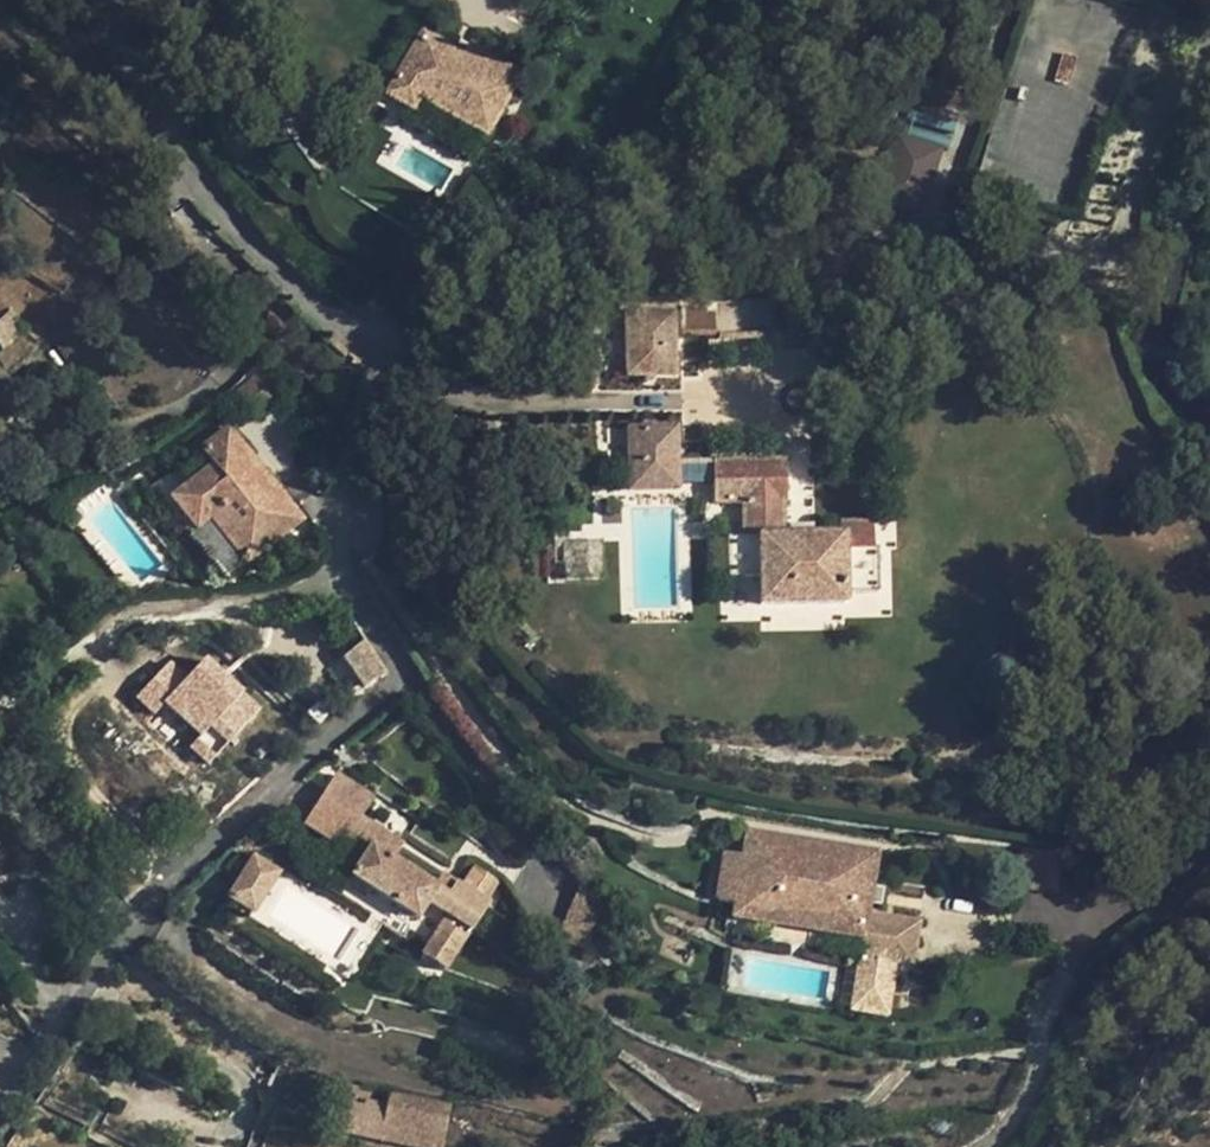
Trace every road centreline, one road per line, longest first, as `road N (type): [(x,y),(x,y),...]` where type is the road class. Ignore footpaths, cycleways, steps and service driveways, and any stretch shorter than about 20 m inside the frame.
road 1 (residential): [(143,0),(196,210),(364,340),(338,560),(400,679),(204,846),(123,933)]
road 2 (residential): [(1209,849),(1108,918),(1065,966),(1036,1036),(1028,1090),(998,1135),(978,1146)]
road 3 (residential): [(1209,168),(1178,237),(1156,363),(1181,403),(1209,422)]

